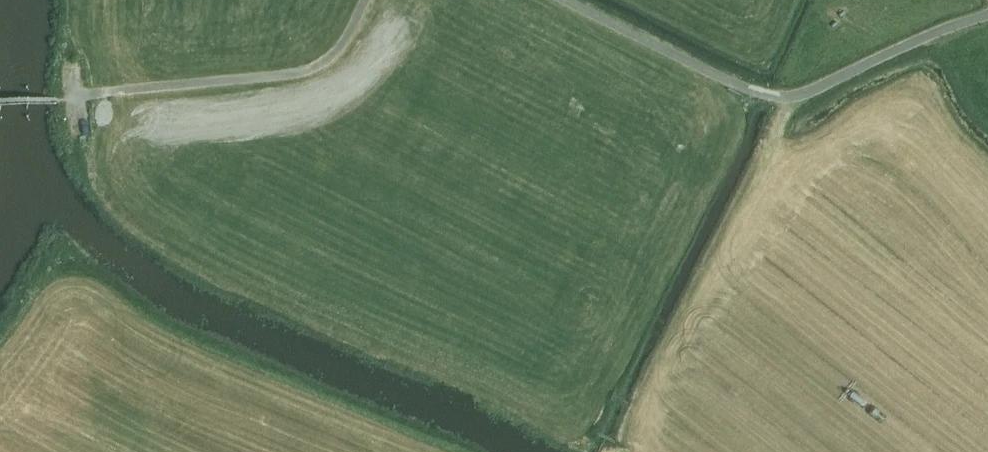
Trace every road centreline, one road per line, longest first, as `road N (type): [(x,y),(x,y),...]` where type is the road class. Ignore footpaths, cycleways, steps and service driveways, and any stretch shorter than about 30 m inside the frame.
road 1 (residential): [(987,15),(803,95),(773,98),(563,0)]
road 2 (residential): [(366,0),(347,37),(313,68),(77,95)]

